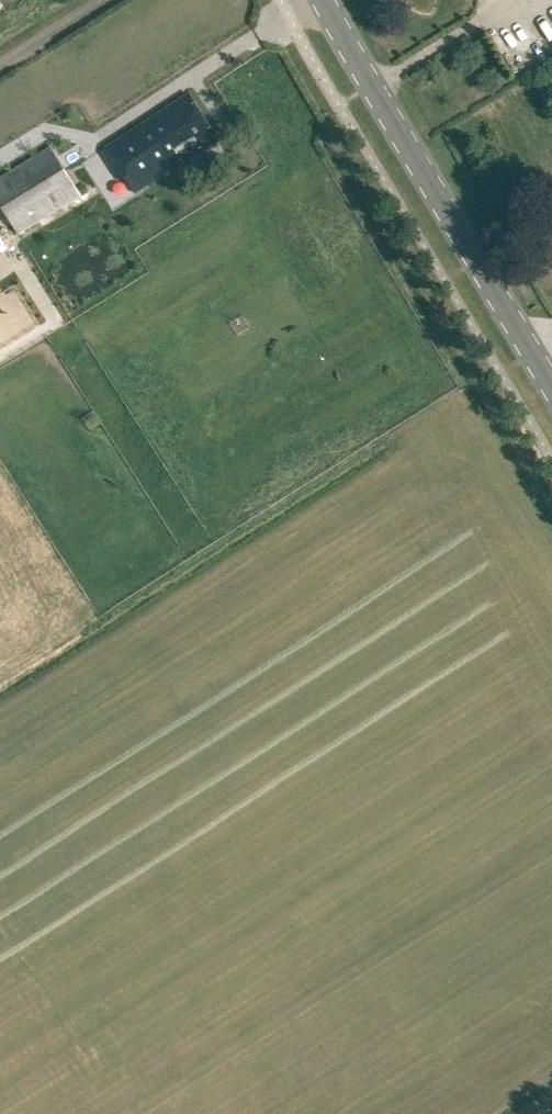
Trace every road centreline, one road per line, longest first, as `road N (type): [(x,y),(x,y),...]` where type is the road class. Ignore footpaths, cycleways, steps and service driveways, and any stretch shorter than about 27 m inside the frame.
road 1 (secondary): [(551,390),(396,139),(325,0)]
road 2 (residential): [(104,0),(0,66)]

